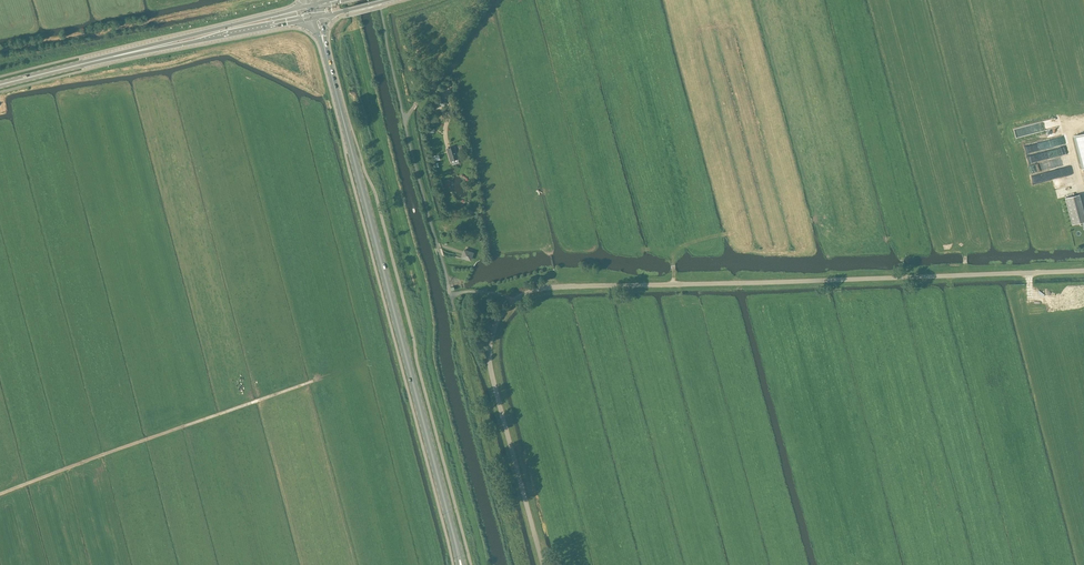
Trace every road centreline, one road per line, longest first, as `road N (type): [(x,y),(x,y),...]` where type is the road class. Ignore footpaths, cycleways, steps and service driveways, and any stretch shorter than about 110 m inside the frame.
road 1 (unclassified): [(1083,270),(549,287),(513,303)]
road 2 (primary): [(461,564),(316,17)]
road 3 (track): [(0,494),(313,382)]
road 4 (unclassified): [(542,564),(491,371),(493,332),(513,303)]
road 5 (primary): [(127,54),(316,17)]
road 6 (primary): [(313,6),(127,54)]
road 7 (unclassified): [(404,120),(485,0)]
road 8 (primary): [(0,85),(127,54)]

